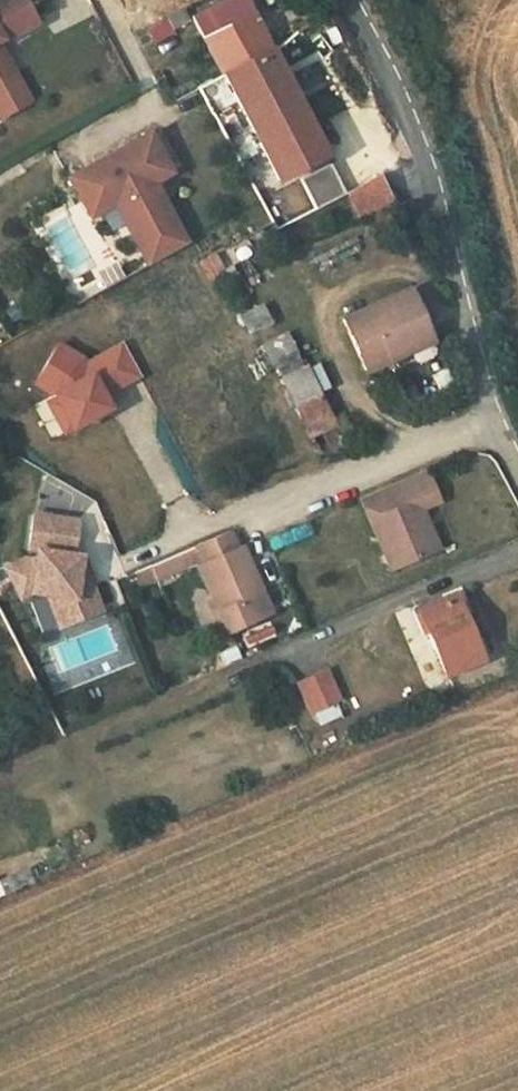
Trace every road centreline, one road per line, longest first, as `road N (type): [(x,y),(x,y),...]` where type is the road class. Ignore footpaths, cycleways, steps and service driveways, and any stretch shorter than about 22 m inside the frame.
road 1 (unclassified): [(345,0),(386,71),(429,175),(493,426),(517,475)]

